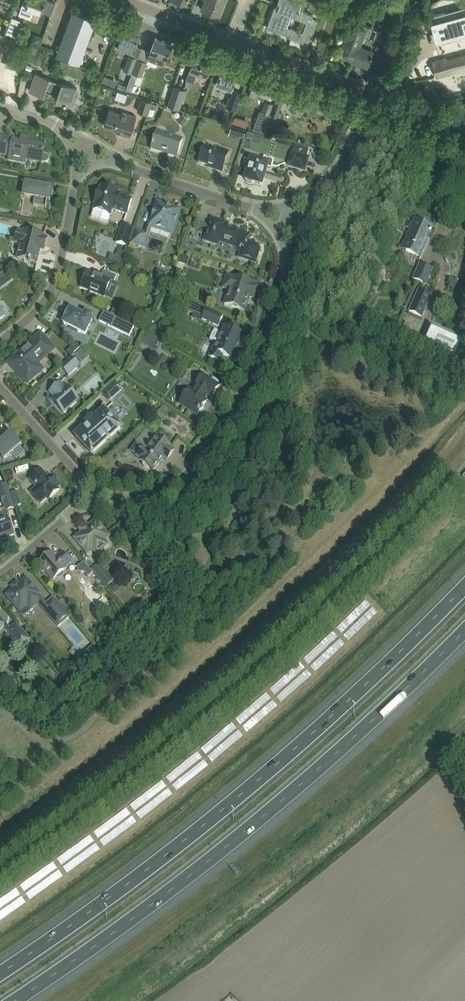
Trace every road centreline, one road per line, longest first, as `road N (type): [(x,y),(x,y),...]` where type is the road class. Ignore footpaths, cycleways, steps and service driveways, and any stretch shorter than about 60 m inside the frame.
road 1 (motorway): [(464,586),(291,753),(0,974)]
road 2 (motorway): [(15,1000),(202,869),(464,631)]
road 3 (residential): [(116,501),(175,486),(208,454),(253,377),(288,269)]
road 4 (residential): [(75,180),(47,300),(0,340)]
road 5 (unclassified): [(370,93),(234,42)]
road 6 (residential): [(253,209),(121,165)]
road 7 (residential): [(81,479),(0,388)]
road 8 (unclassified): [(120,0),(234,42)]

